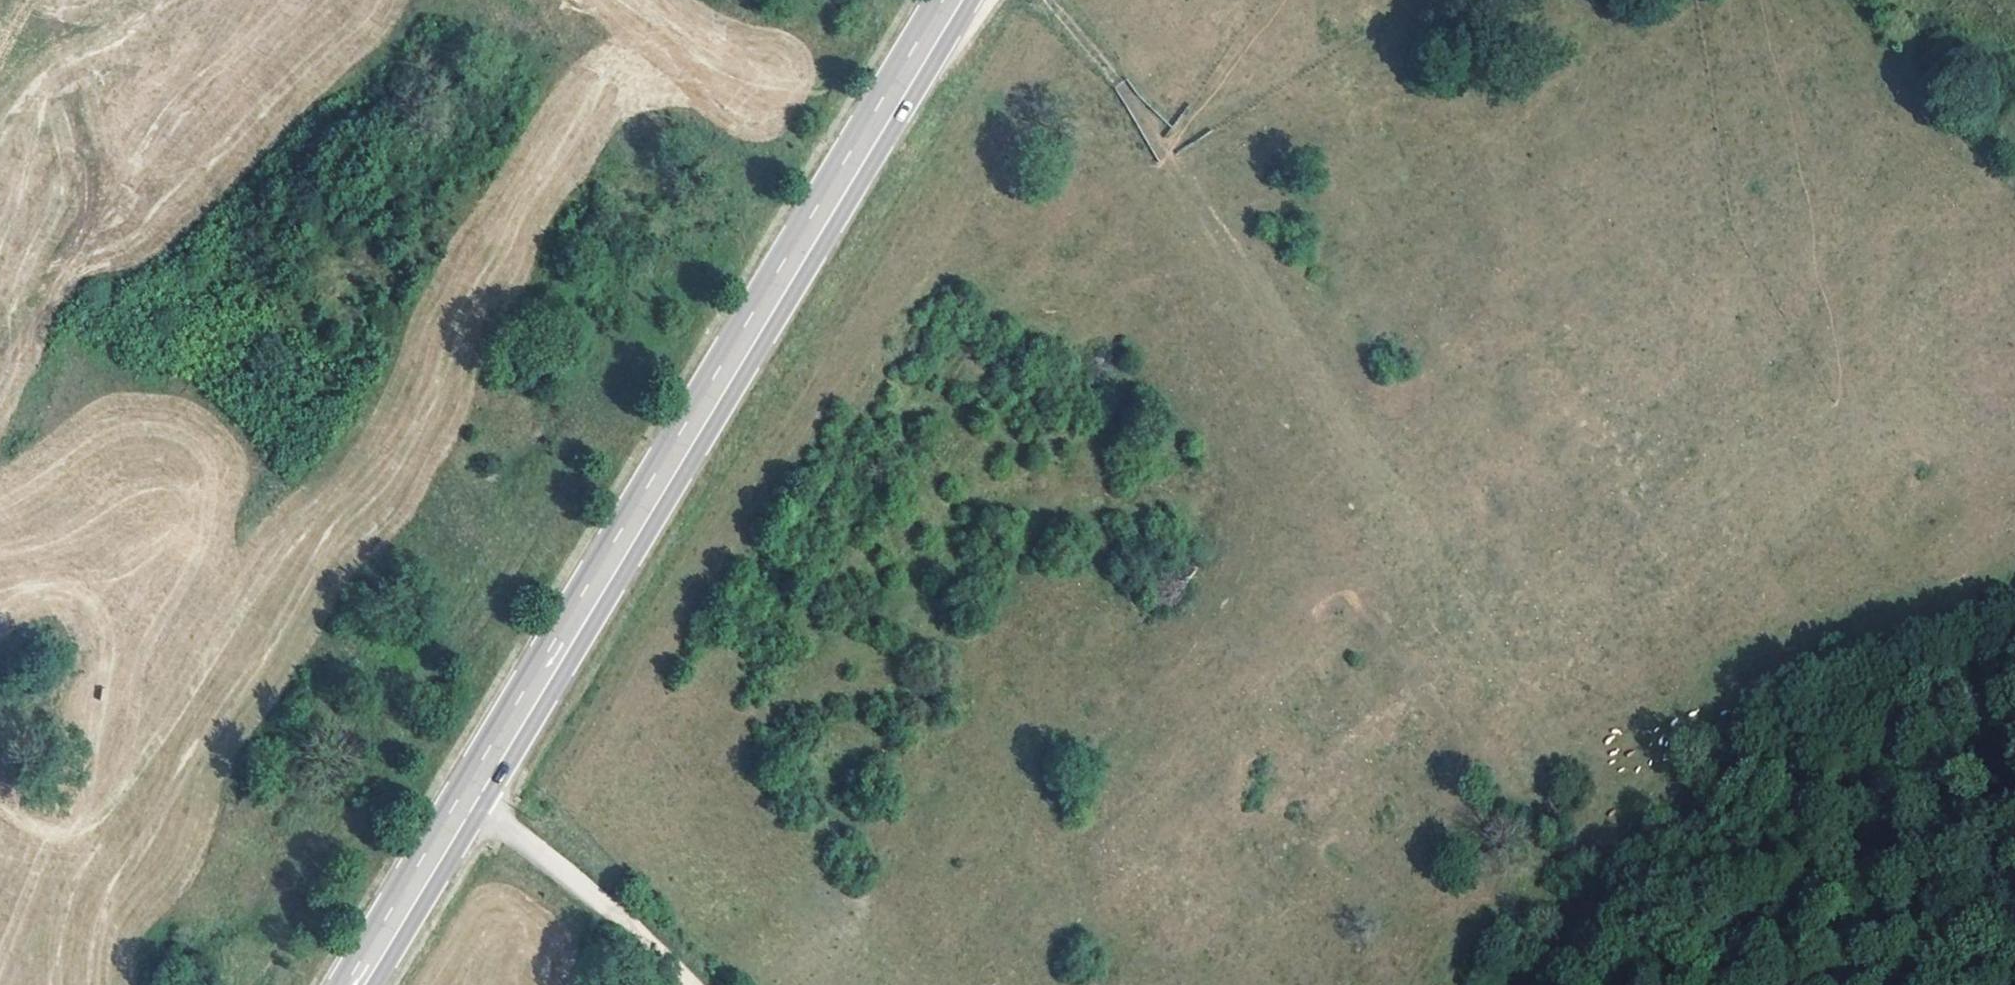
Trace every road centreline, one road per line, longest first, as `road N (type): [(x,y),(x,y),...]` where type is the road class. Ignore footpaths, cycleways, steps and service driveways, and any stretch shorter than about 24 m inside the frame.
road 1 (secondary): [(353,984),(953,0)]
road 2 (track): [(685,984),(616,912),(463,803)]

